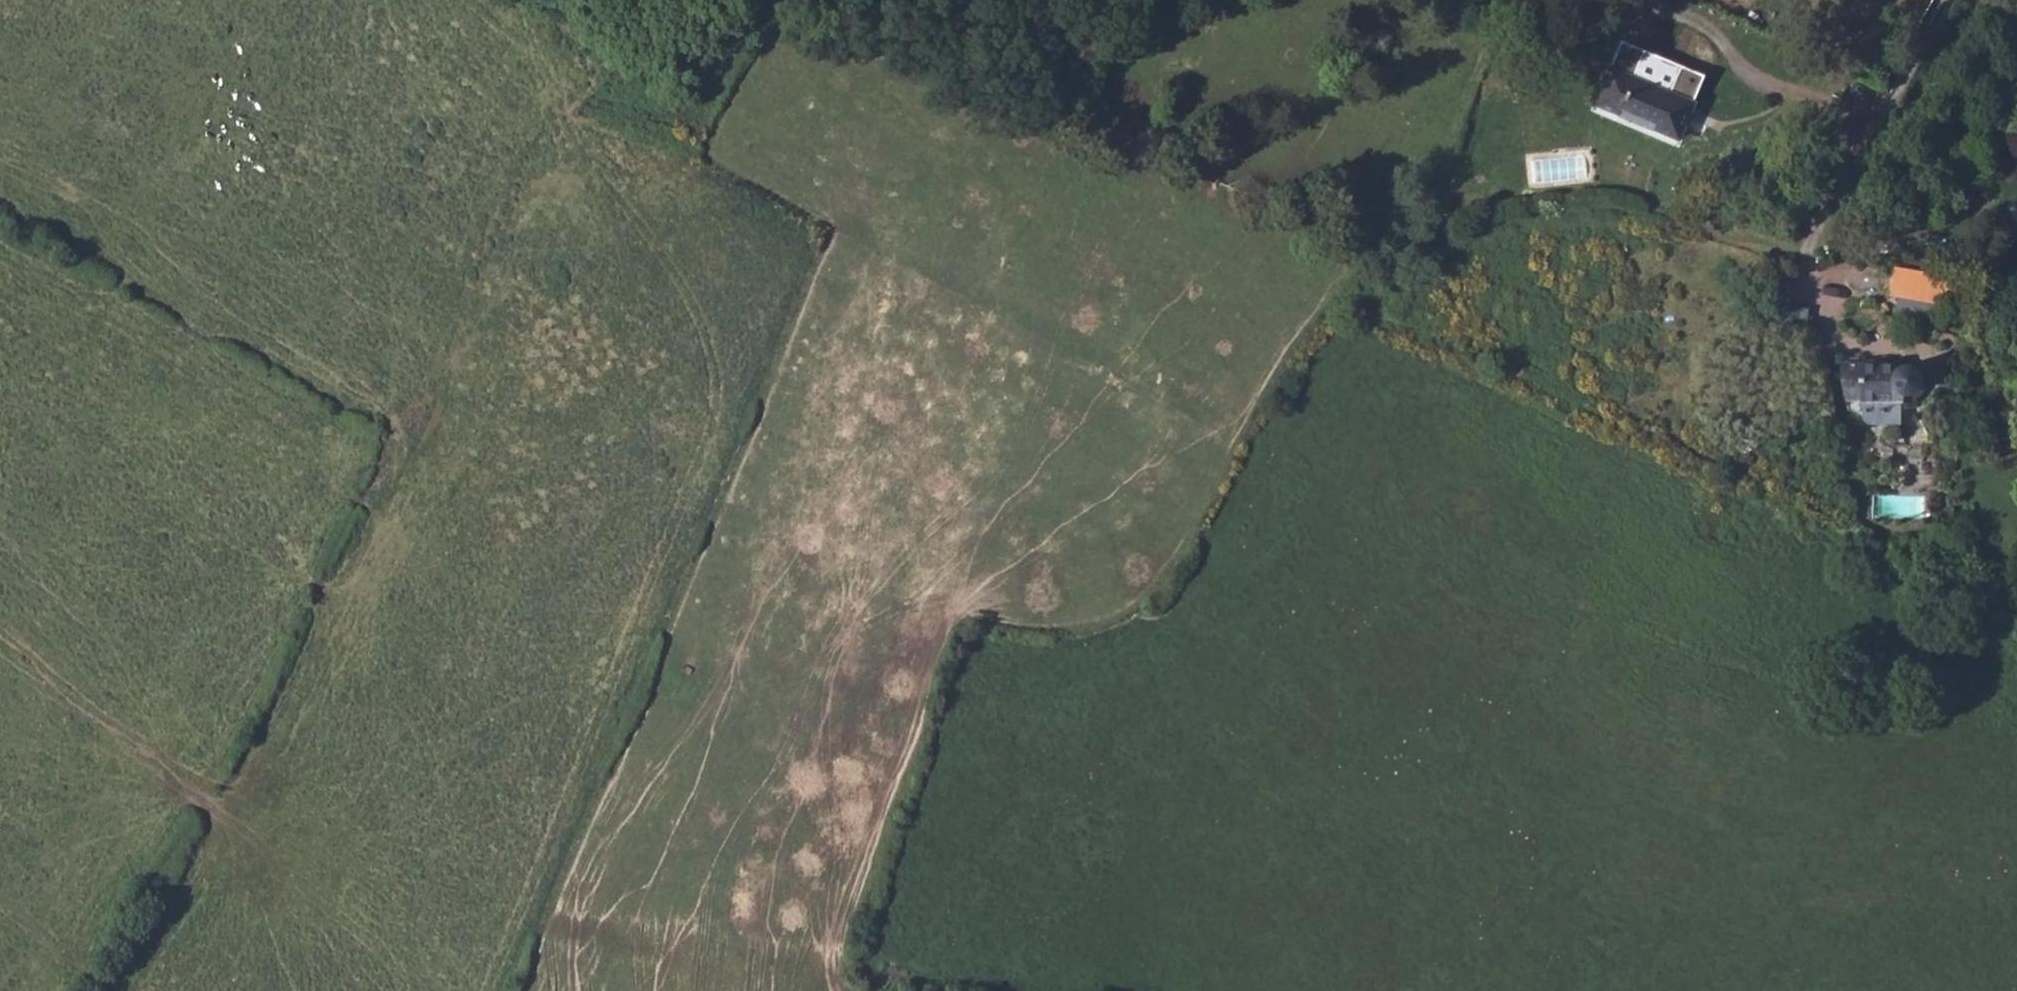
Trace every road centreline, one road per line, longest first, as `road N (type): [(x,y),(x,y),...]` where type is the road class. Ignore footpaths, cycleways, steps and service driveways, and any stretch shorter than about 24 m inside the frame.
road 1 (residential): [(1803,259),(1940,0)]
road 2 (track): [(2016,648),(1882,554)]

